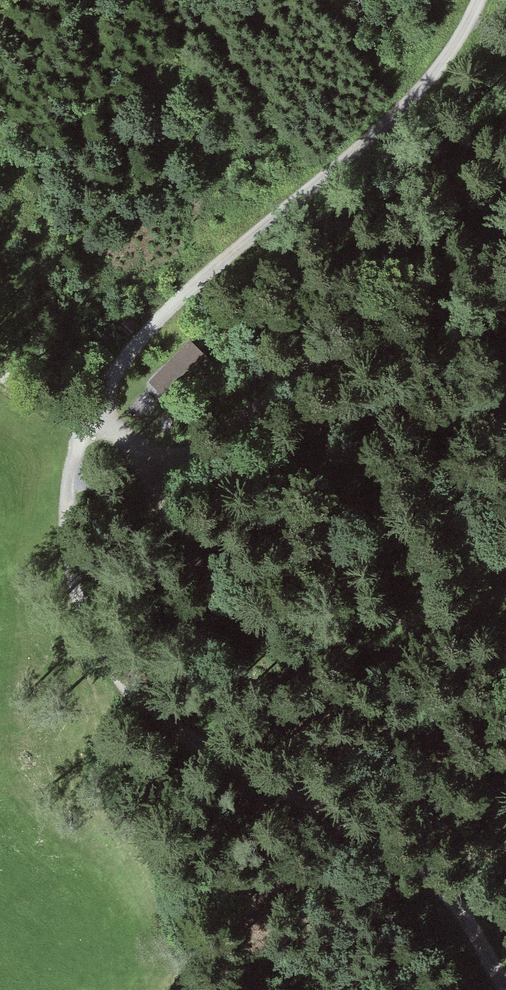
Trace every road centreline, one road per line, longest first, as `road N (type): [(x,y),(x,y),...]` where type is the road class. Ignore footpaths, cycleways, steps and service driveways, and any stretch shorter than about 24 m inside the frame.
road 1 (track): [(82,420),(70,523),(75,585),(96,637),(137,697),(216,754),(423,876),(458,906),(505,976)]
road 2 (track): [(424,0),(385,66),(165,278),(82,420)]
road 3 (track): [(505,295),(373,338),(213,440),(142,448),(82,420)]
road 4 (track): [(142,448),(215,558),(305,620),(409,612),(505,587)]

